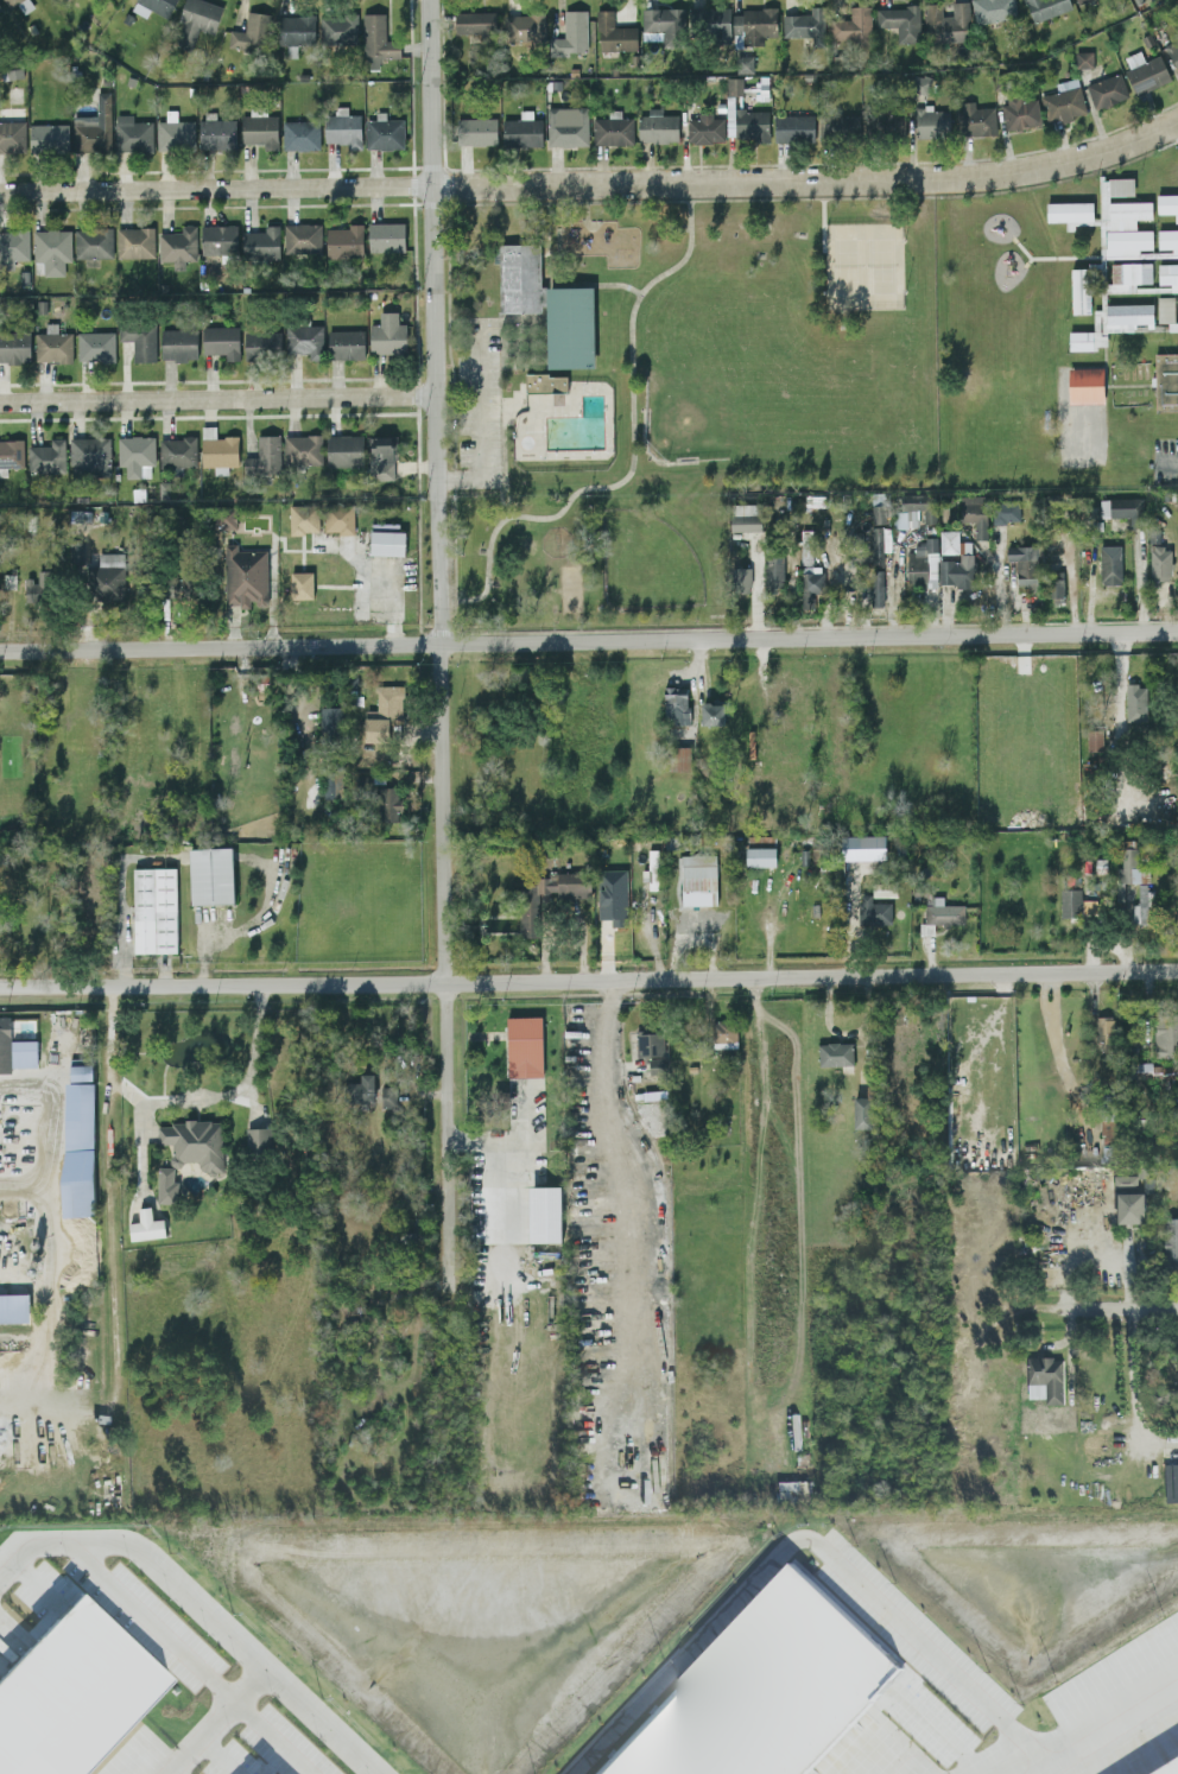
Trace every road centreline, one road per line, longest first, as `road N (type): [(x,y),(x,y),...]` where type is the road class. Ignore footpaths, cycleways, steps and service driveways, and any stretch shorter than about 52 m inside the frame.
road 1 (residential): [(430,0),(452,1513)]
road 2 (residential): [(1177,122),(1063,164),(931,180),(0,191)]
road 3 (tertiary): [(1177,629),(0,650)]
road 4 (residential): [(1177,967),(0,985)]
road 5 (residential): [(0,402),(436,397)]
road 6 (residential): [(1177,1309),(1022,1311)]

